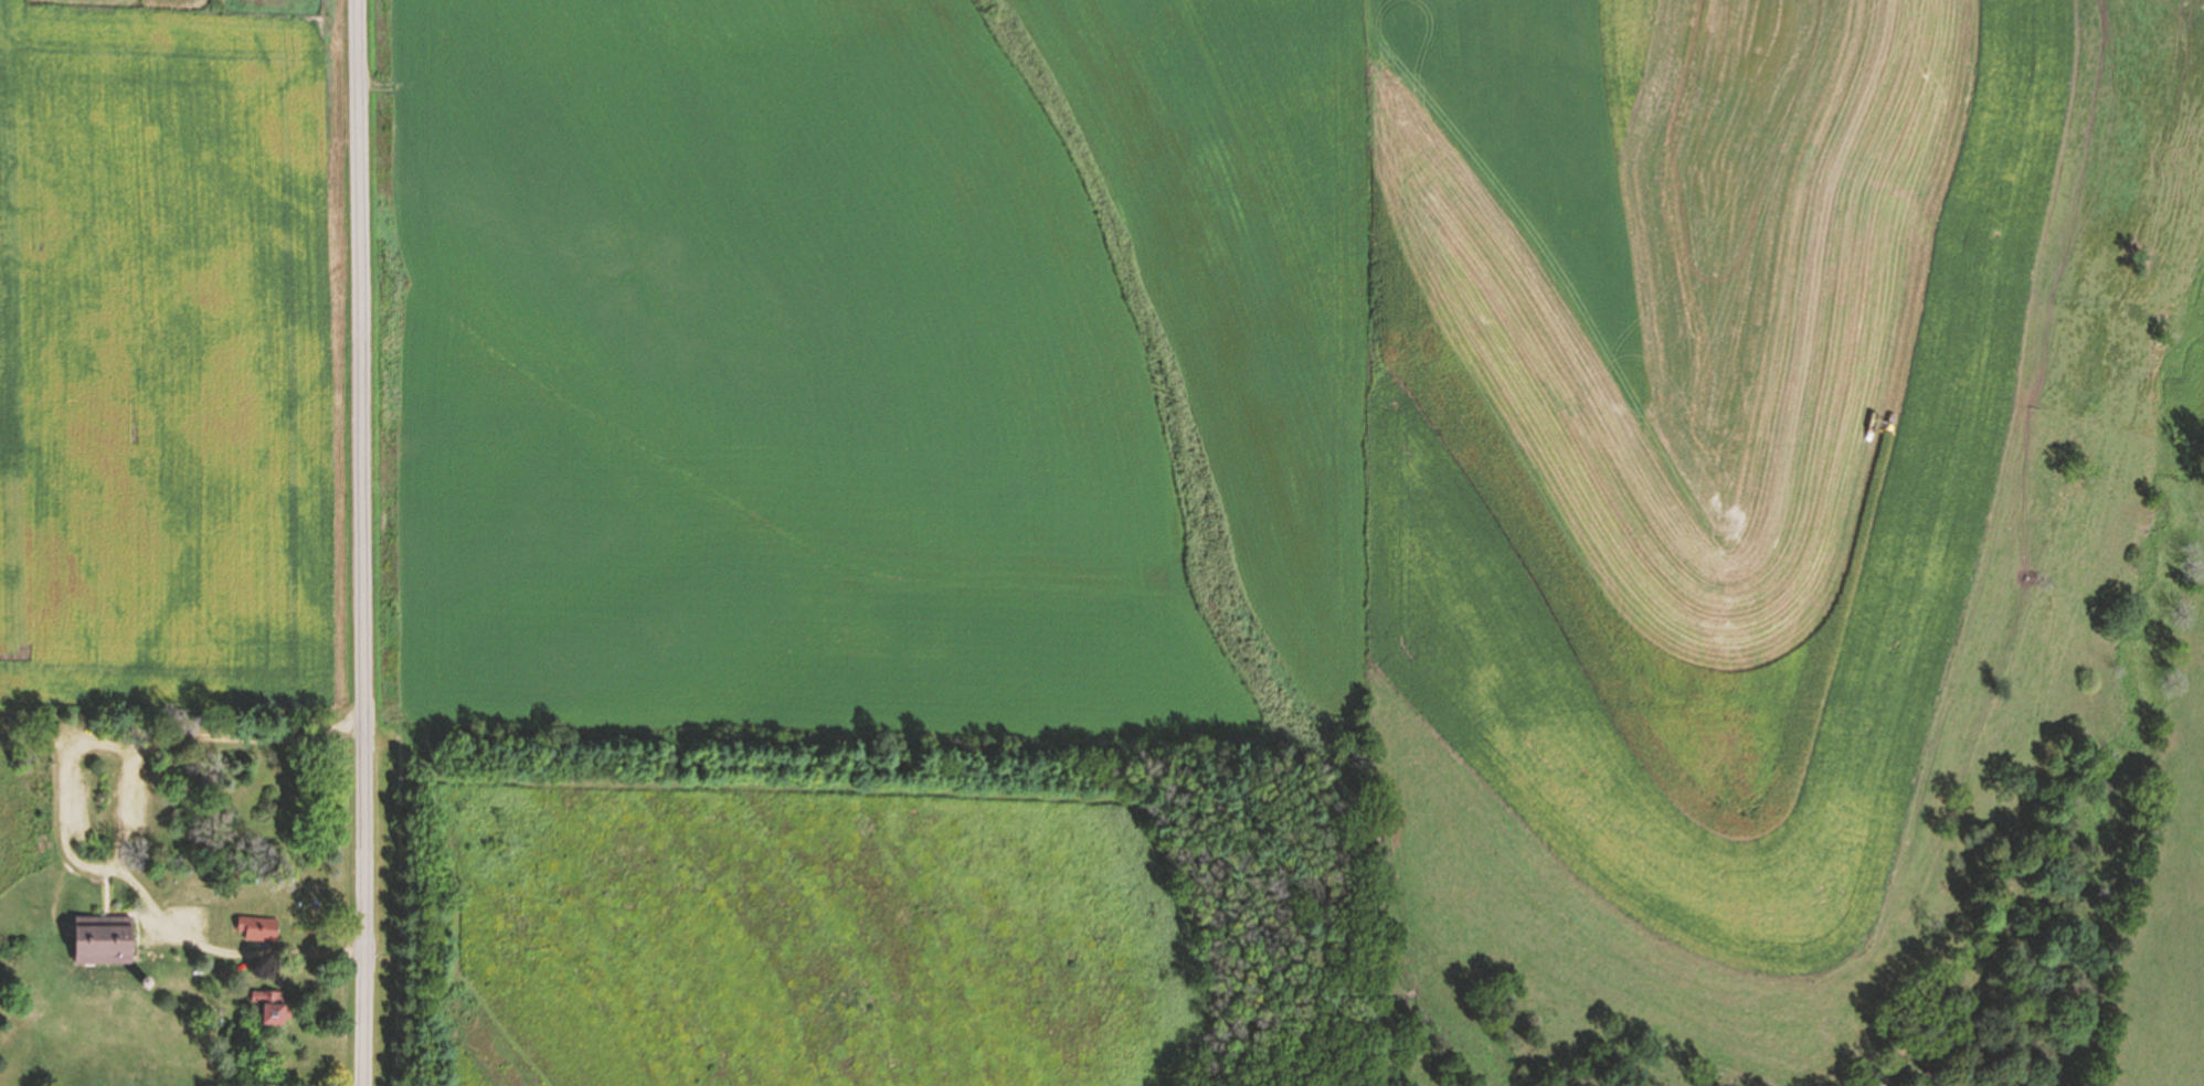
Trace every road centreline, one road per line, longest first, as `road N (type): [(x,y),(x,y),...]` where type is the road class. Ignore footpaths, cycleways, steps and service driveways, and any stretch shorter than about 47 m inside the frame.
road 1 (secondary): [(362,1085),(357,0)]

